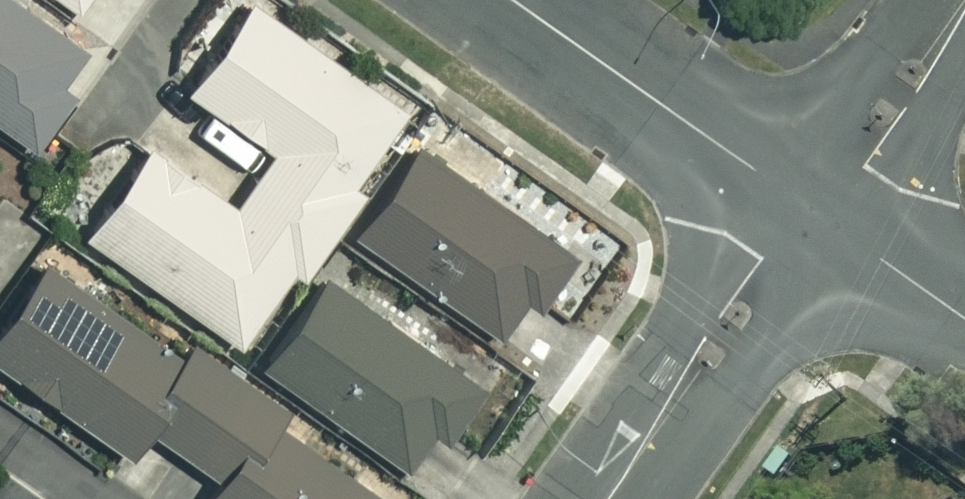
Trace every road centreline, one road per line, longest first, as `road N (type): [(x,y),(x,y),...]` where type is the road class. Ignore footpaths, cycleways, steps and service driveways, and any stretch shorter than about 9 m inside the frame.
road 1 (residential): [(512,0),(811,213)]
road 2 (residential): [(811,213),(604,498)]
road 3 (residential): [(964,3),(901,99),(811,213)]
road 4 (residential): [(811,213),(964,322)]

